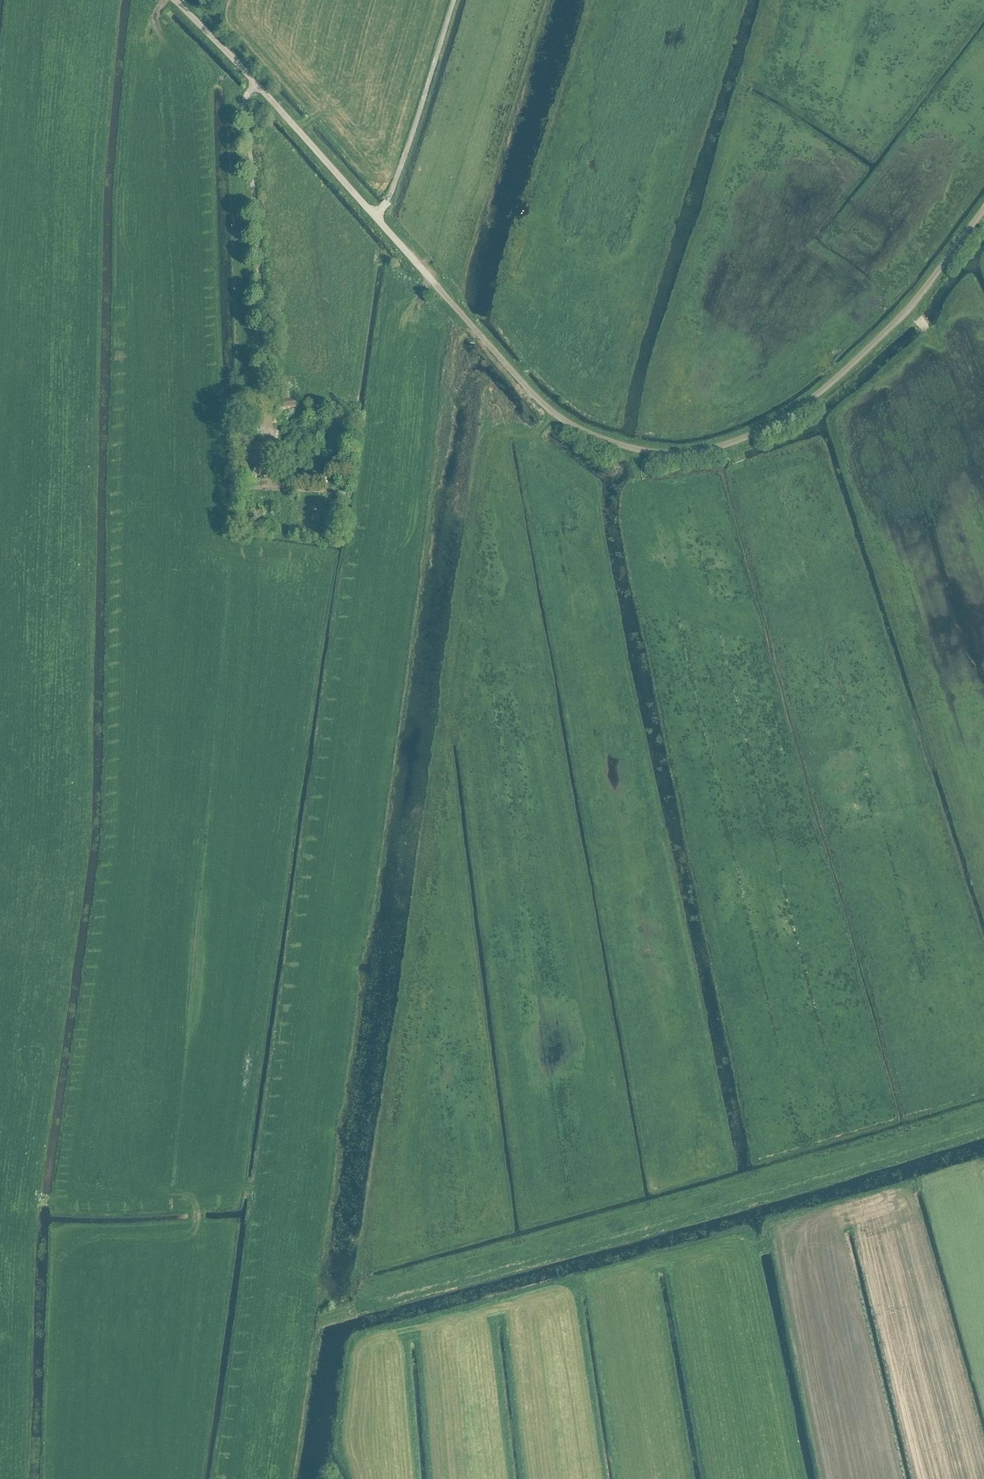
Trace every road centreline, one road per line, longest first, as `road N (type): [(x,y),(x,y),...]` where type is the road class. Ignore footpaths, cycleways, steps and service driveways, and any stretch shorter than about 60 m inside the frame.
road 1 (unclassified): [(644,451),(703,448),(766,428),(809,400),(916,302),(983,209)]
road 2 (unclassified): [(644,451),(586,432),(539,401),(383,222)]
road 3 (unclassified): [(263,416),(247,103),(258,87)]
road 4 (unclassified): [(383,222),(454,0)]
road 5 (unclassified): [(383,222),(258,87)]
road 6 (unclassified): [(258,87),(171,0)]

